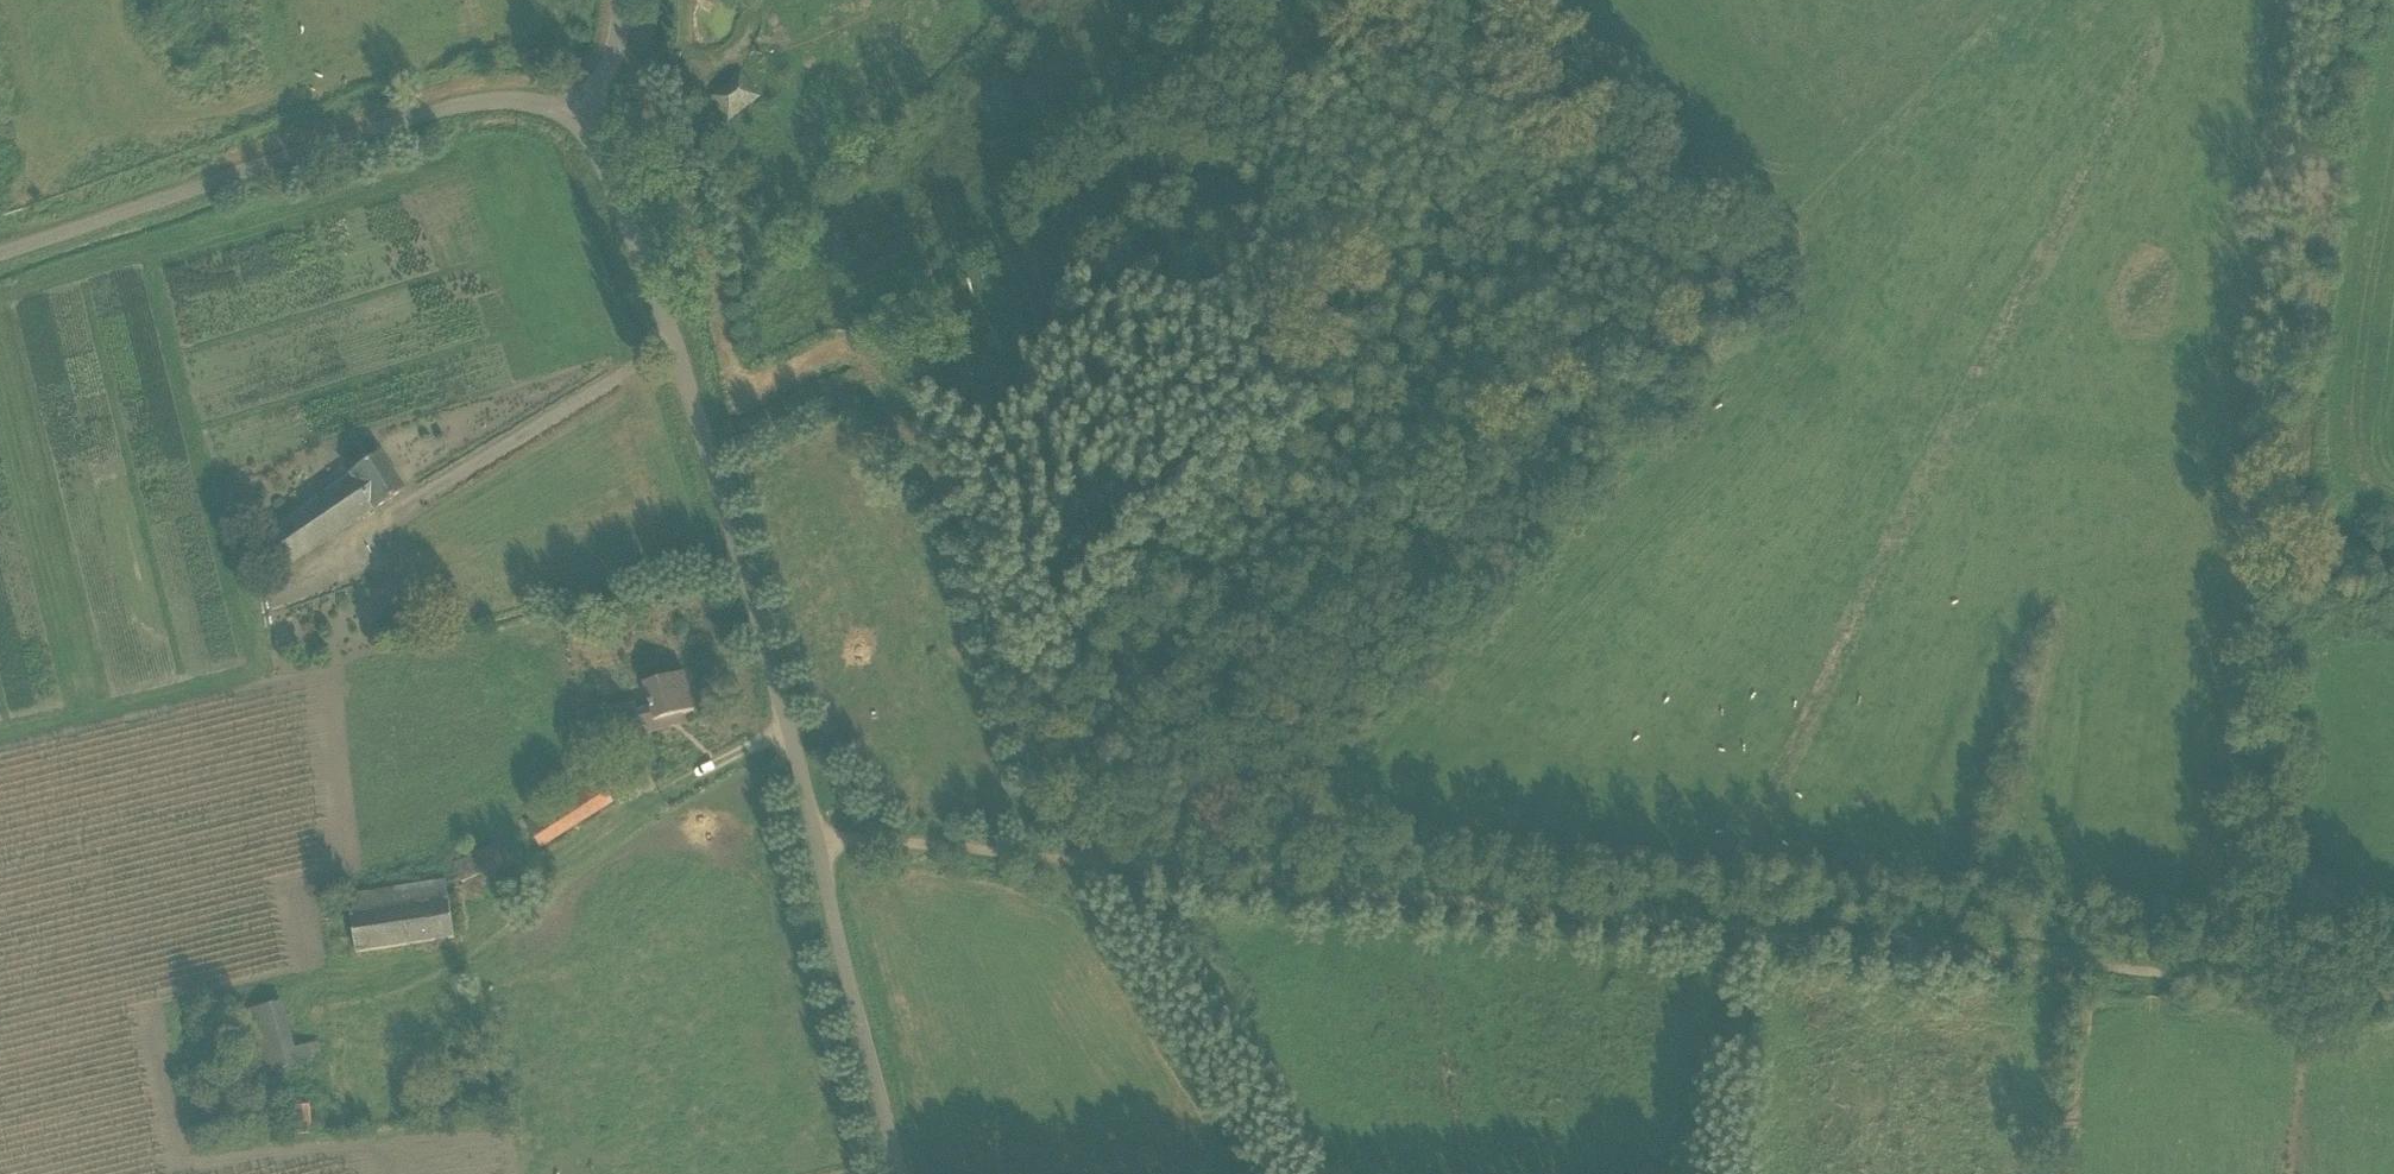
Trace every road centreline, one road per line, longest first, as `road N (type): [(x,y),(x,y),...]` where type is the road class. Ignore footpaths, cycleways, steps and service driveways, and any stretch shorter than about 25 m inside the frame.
road 1 (track): [(2393,997),(1101,864)]
road 2 (unclassified): [(902,1173),(710,454),(609,164),(581,122)]
road 3 (unclassified): [(0,254),(466,104),(526,102),(581,122)]
road 4 (track): [(872,367),(914,336),(1084,125),(1201,0)]
road 5 (track): [(1254,1173),(1052,859)]
road 6 (track): [(1052,859),(857,841),(820,848)]
road 7 (track): [(872,367),(710,454)]
road 8 (unclassified): [(581,122),(612,63),(622,0)]

